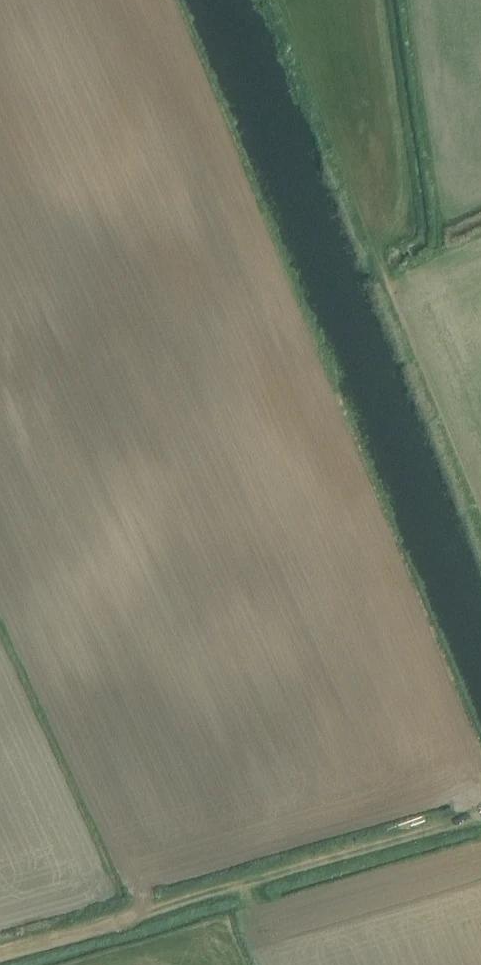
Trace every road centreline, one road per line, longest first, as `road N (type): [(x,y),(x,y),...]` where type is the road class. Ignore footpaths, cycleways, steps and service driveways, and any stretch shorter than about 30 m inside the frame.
road 1 (track): [(0,952),(480,815)]

